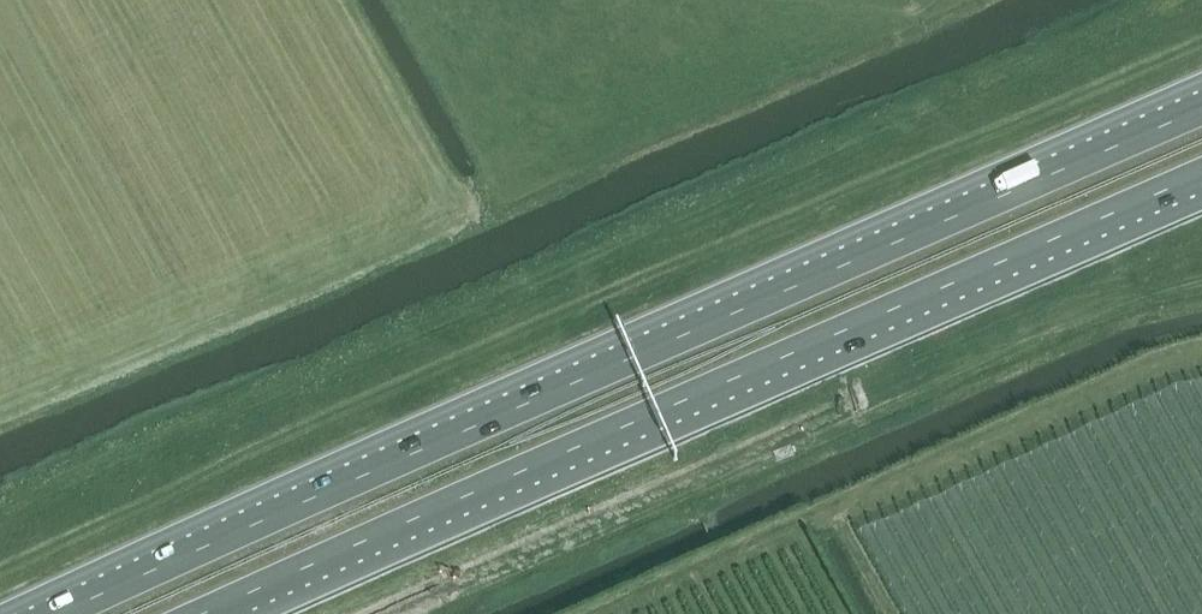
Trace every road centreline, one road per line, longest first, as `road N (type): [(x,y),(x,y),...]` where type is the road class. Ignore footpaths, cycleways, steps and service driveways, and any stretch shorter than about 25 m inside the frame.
road 1 (trunk): [(1201,108),(56,613)]
road 2 (trunk): [(203,613),(1201,173)]

